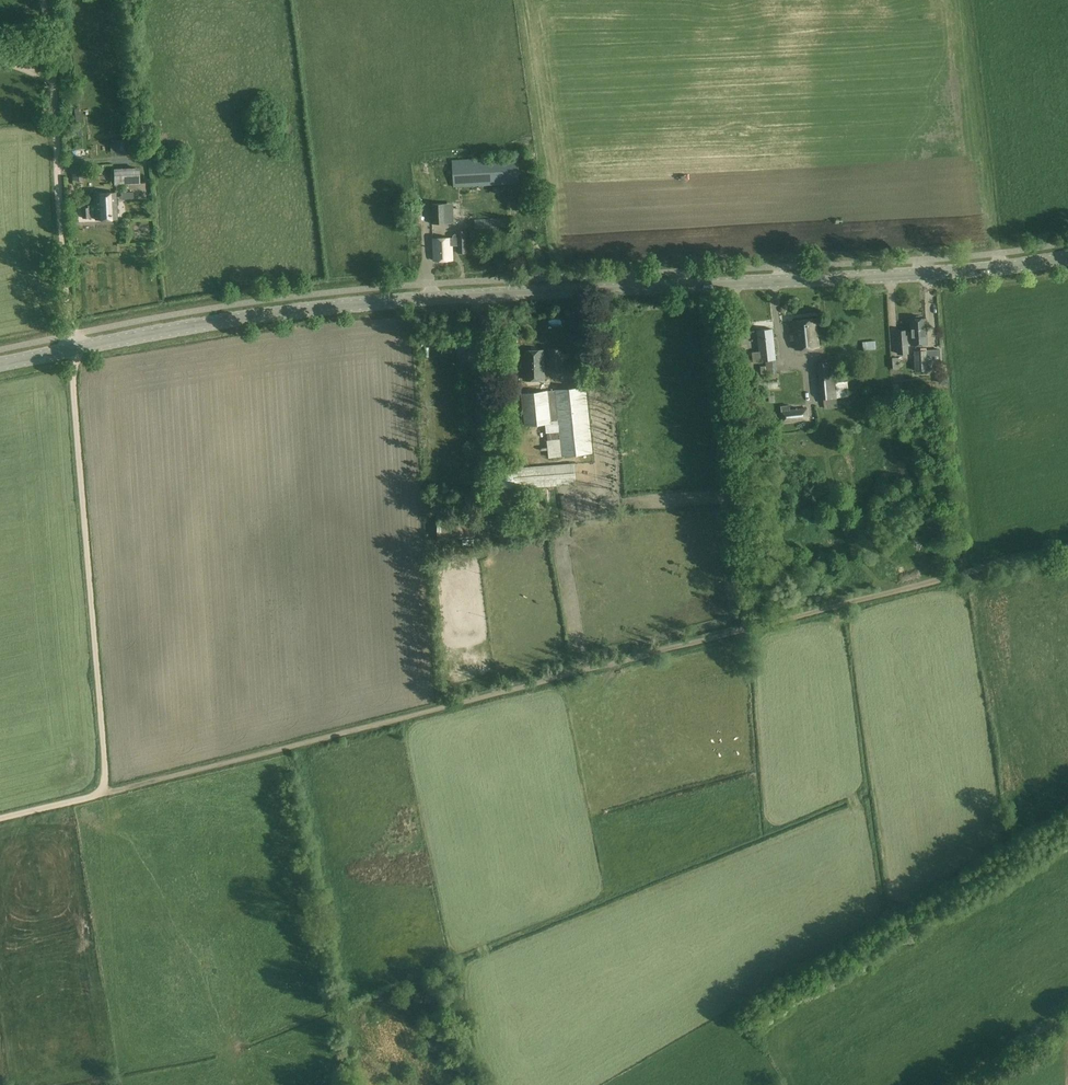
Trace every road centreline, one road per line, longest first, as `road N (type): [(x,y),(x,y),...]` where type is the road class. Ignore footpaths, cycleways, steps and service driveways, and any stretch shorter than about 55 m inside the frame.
road 1 (tertiary): [(71,351),(294,313),(1067,260)]
road 2 (track): [(1067,545),(105,792)]
road 3 (unclassified): [(0,821),(98,797),(107,782),(71,351)]
road 4 (track): [(49,0),(69,336)]
road 5 (track): [(970,0),(1001,268)]
road 6 (track): [(961,1084),(1067,1016)]

